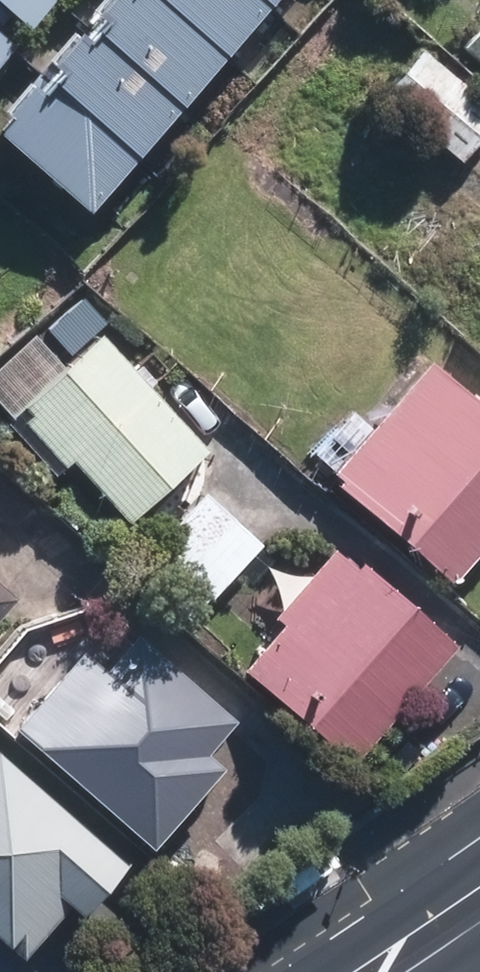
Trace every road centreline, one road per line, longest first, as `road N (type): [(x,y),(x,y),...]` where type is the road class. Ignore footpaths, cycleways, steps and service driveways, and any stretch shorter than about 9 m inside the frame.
road 1 (secondary): [(479,904),(379,971)]

